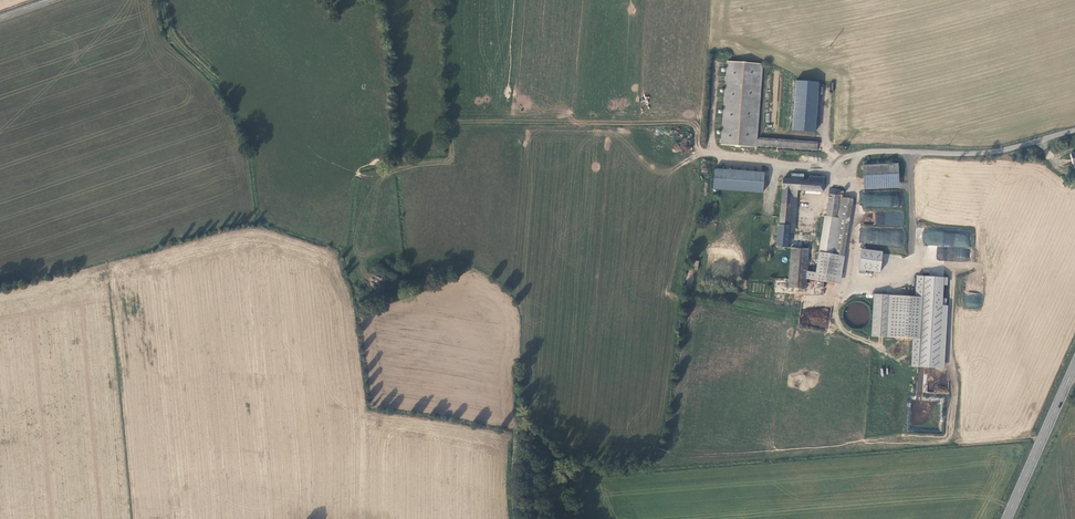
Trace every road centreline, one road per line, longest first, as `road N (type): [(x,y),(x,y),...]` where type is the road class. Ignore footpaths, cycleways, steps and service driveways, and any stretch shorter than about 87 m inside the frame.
road 1 (unclassified): [(699,152),(813,167),(878,151),(987,153),(1074,132)]
road 2 (track): [(860,154),(850,284),(868,284),(911,266),(910,152)]
road 3 (secondary): [(1007,518),(1074,366)]

